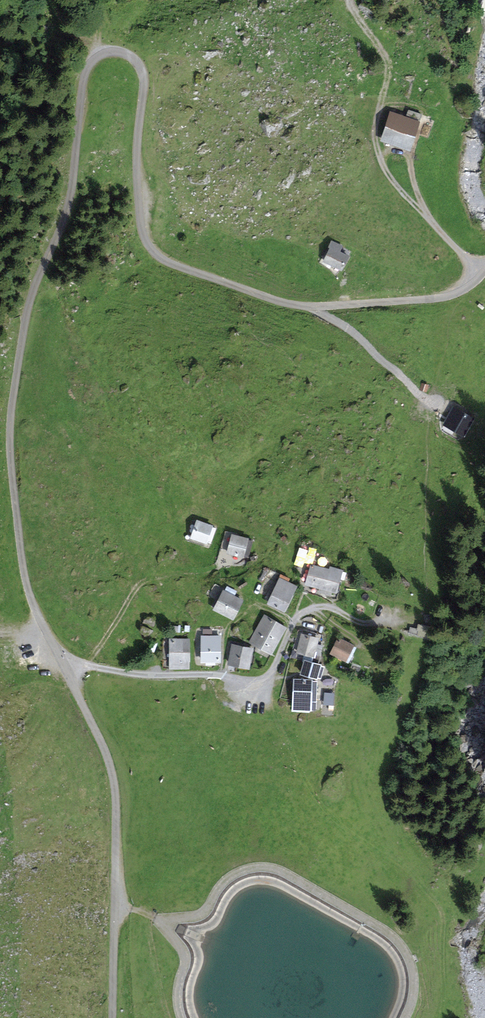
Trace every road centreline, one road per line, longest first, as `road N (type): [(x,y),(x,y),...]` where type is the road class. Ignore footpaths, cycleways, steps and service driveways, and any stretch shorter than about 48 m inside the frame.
road 1 (unclassified): [(484,268),(447,296),(299,306),(163,258),(139,213),(142,72),(111,50),(85,71),(66,210),(24,326),(10,463),(34,608),(113,769),(112,1017)]
road 2 (track): [(115,904),(168,923),(202,921),(252,874),(289,873),(399,938),(414,973),(399,1017)]
road 3 (track): [(436,412),(415,398),(404,369),(364,355),(315,306)]

